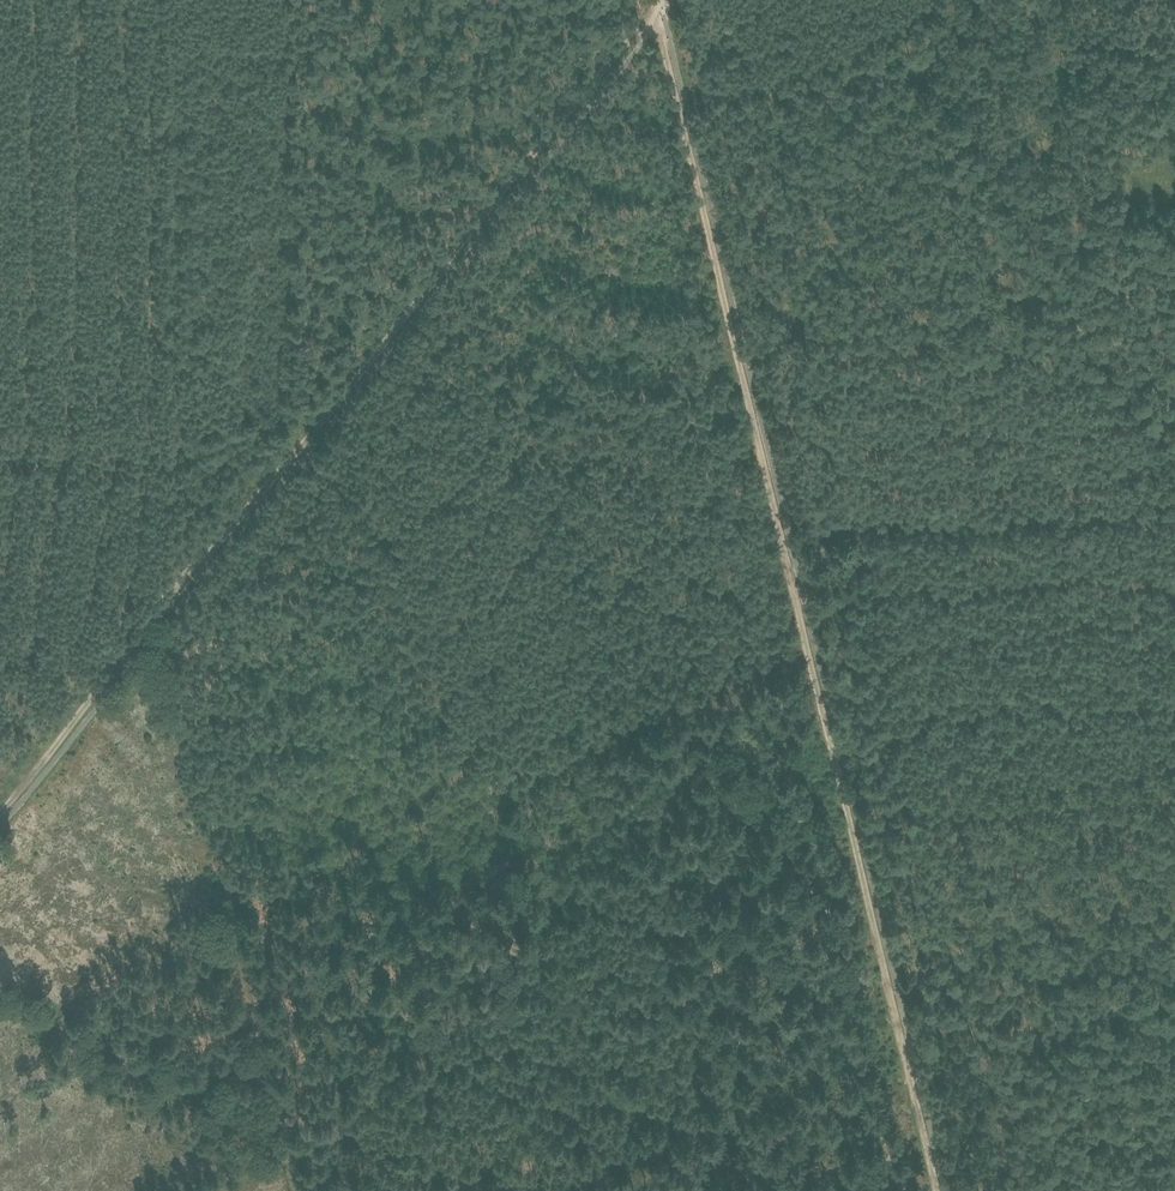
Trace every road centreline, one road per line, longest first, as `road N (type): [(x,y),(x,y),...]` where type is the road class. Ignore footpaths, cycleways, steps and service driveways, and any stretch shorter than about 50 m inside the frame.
road 1 (track): [(937,1190),(738,394),(656,13)]
road 2 (track): [(0,812),(656,13)]

